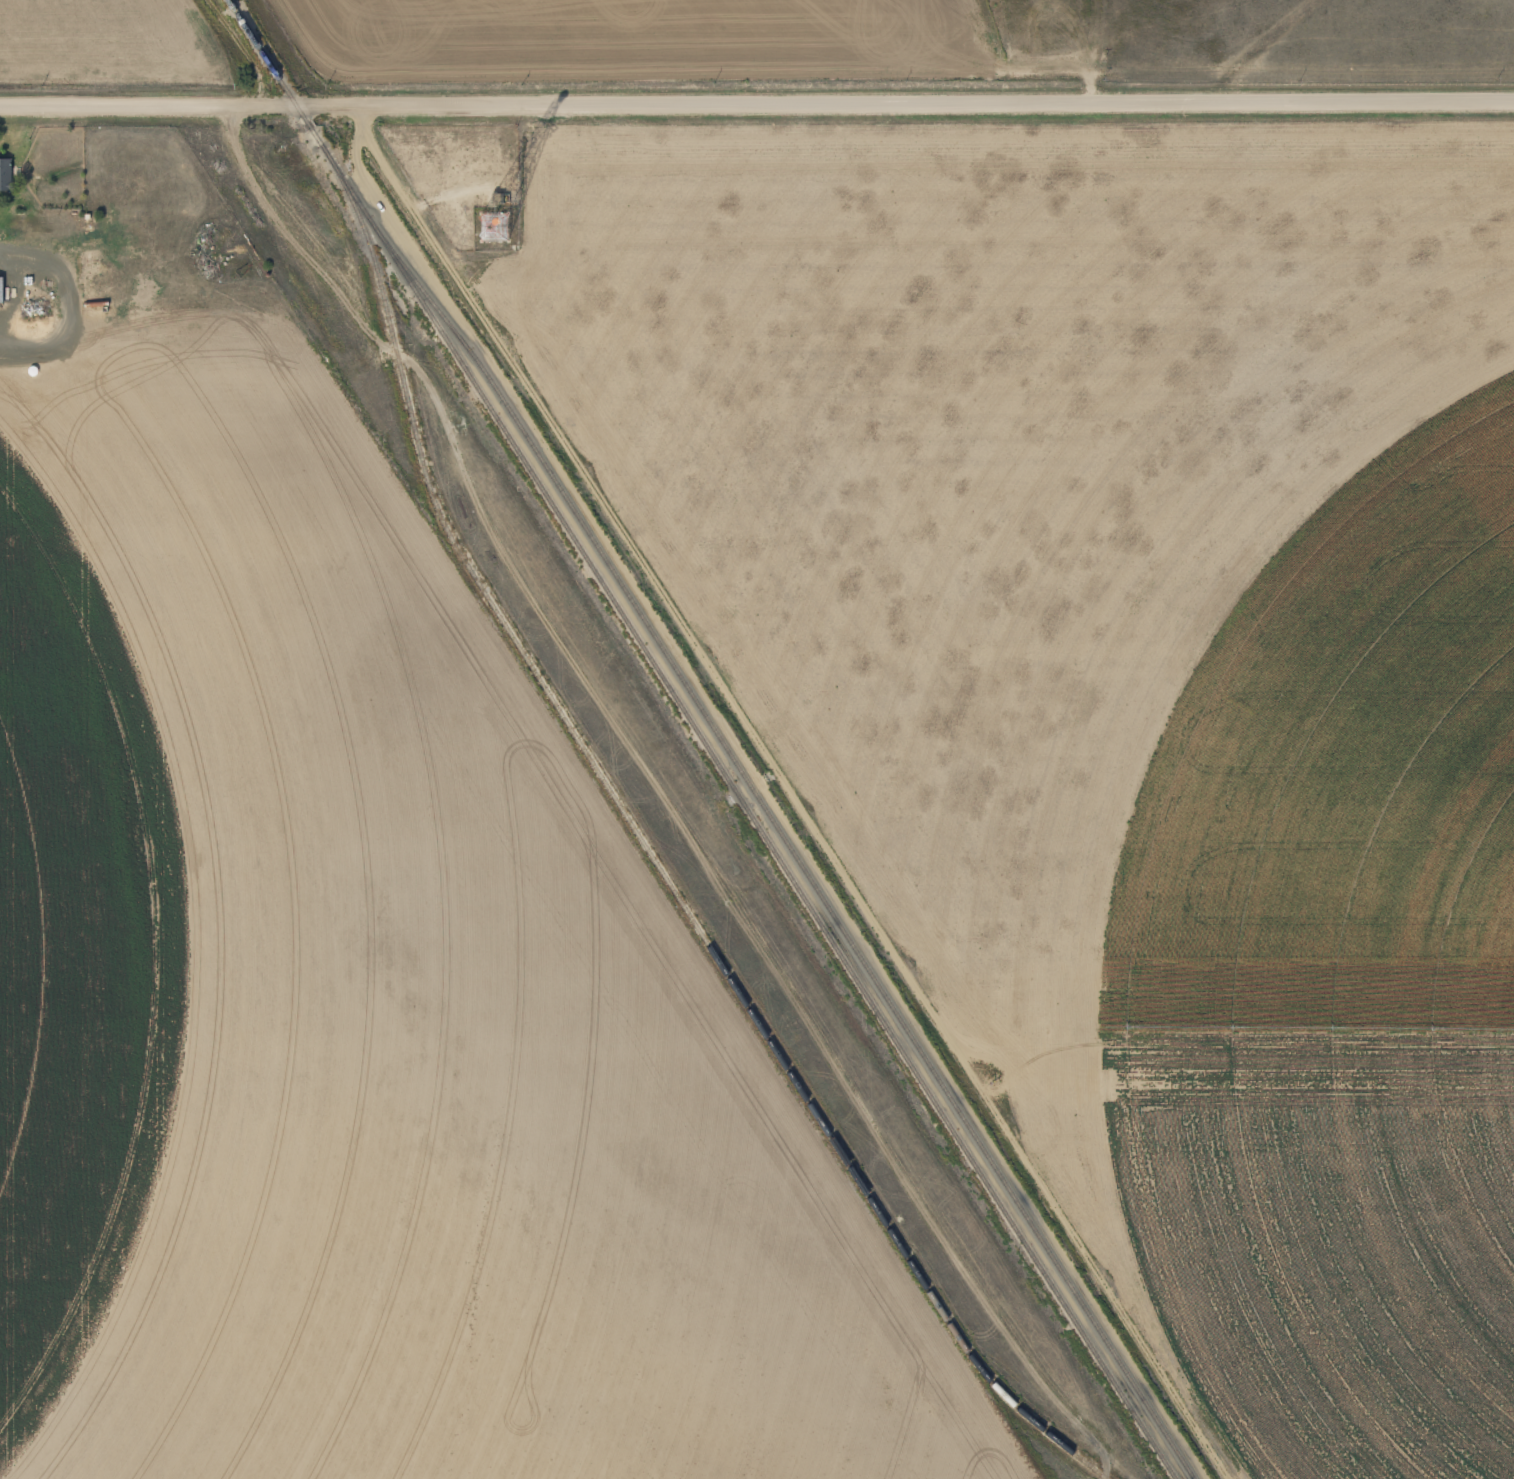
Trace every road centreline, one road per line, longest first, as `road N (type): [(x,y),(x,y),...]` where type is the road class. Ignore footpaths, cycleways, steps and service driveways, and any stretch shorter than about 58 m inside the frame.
road 1 (residential): [(1513,98),(295,105)]
road 2 (residential): [(295,105),(0,107)]

